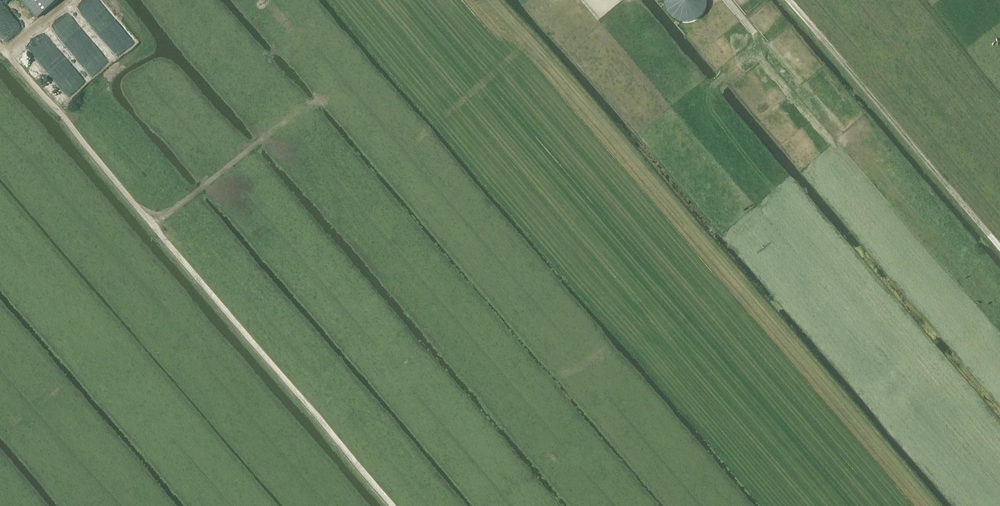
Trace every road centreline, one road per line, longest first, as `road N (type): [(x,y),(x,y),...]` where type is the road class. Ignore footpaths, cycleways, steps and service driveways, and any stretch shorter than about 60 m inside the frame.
road 1 (track): [(393,505),(0,46)]
road 2 (track): [(999,248),(787,0)]

